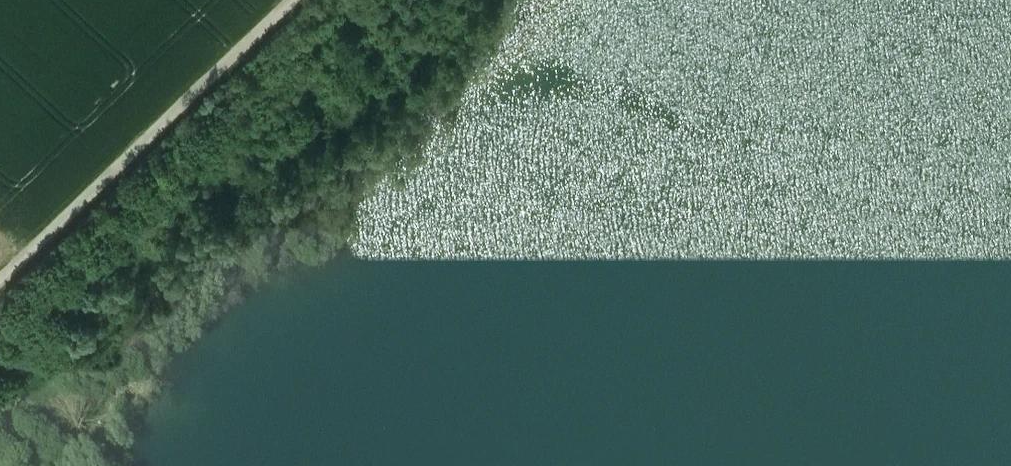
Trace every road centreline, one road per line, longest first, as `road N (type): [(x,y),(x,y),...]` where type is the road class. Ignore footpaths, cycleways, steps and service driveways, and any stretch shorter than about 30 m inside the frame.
road 1 (unclassified): [(291,0),(0,280)]

